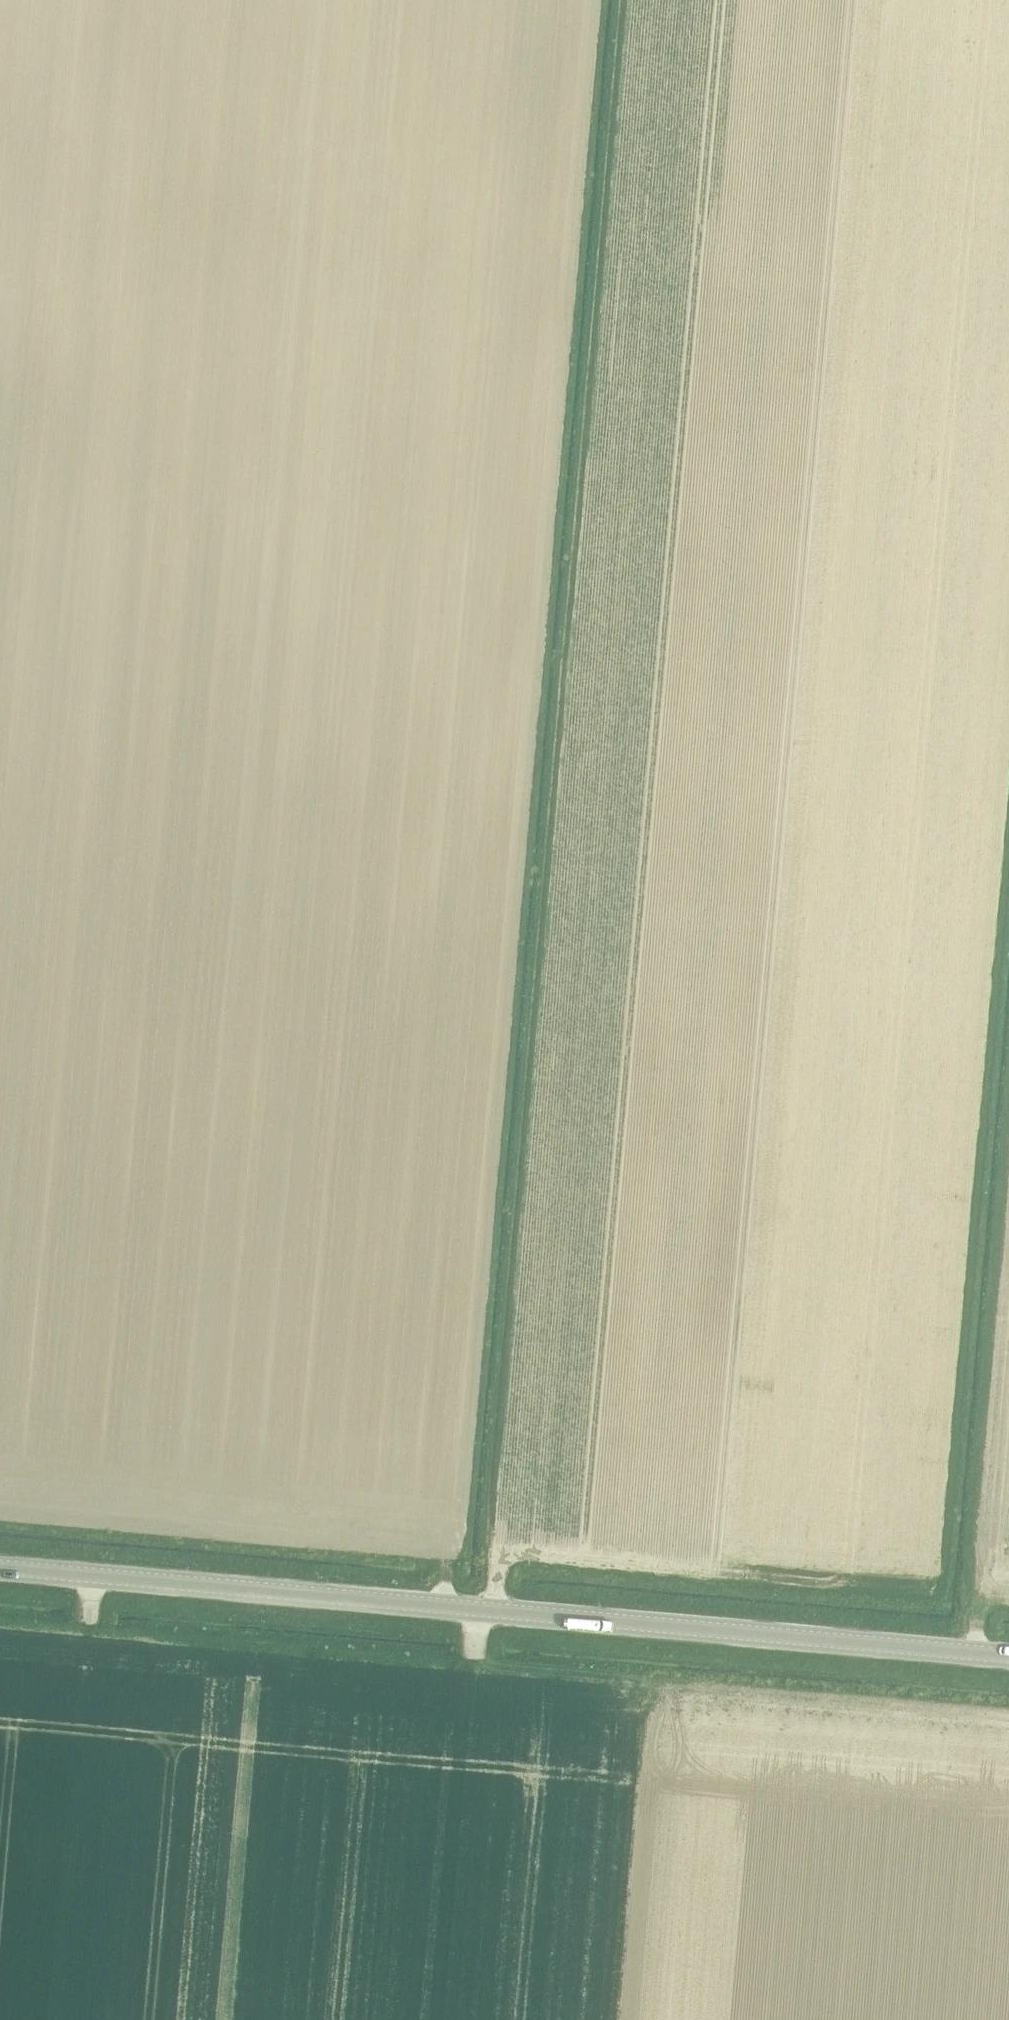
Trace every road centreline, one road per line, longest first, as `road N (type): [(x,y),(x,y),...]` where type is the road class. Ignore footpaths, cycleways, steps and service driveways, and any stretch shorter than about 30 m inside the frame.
road 1 (secondary): [(1008,1656),(0,1567)]

